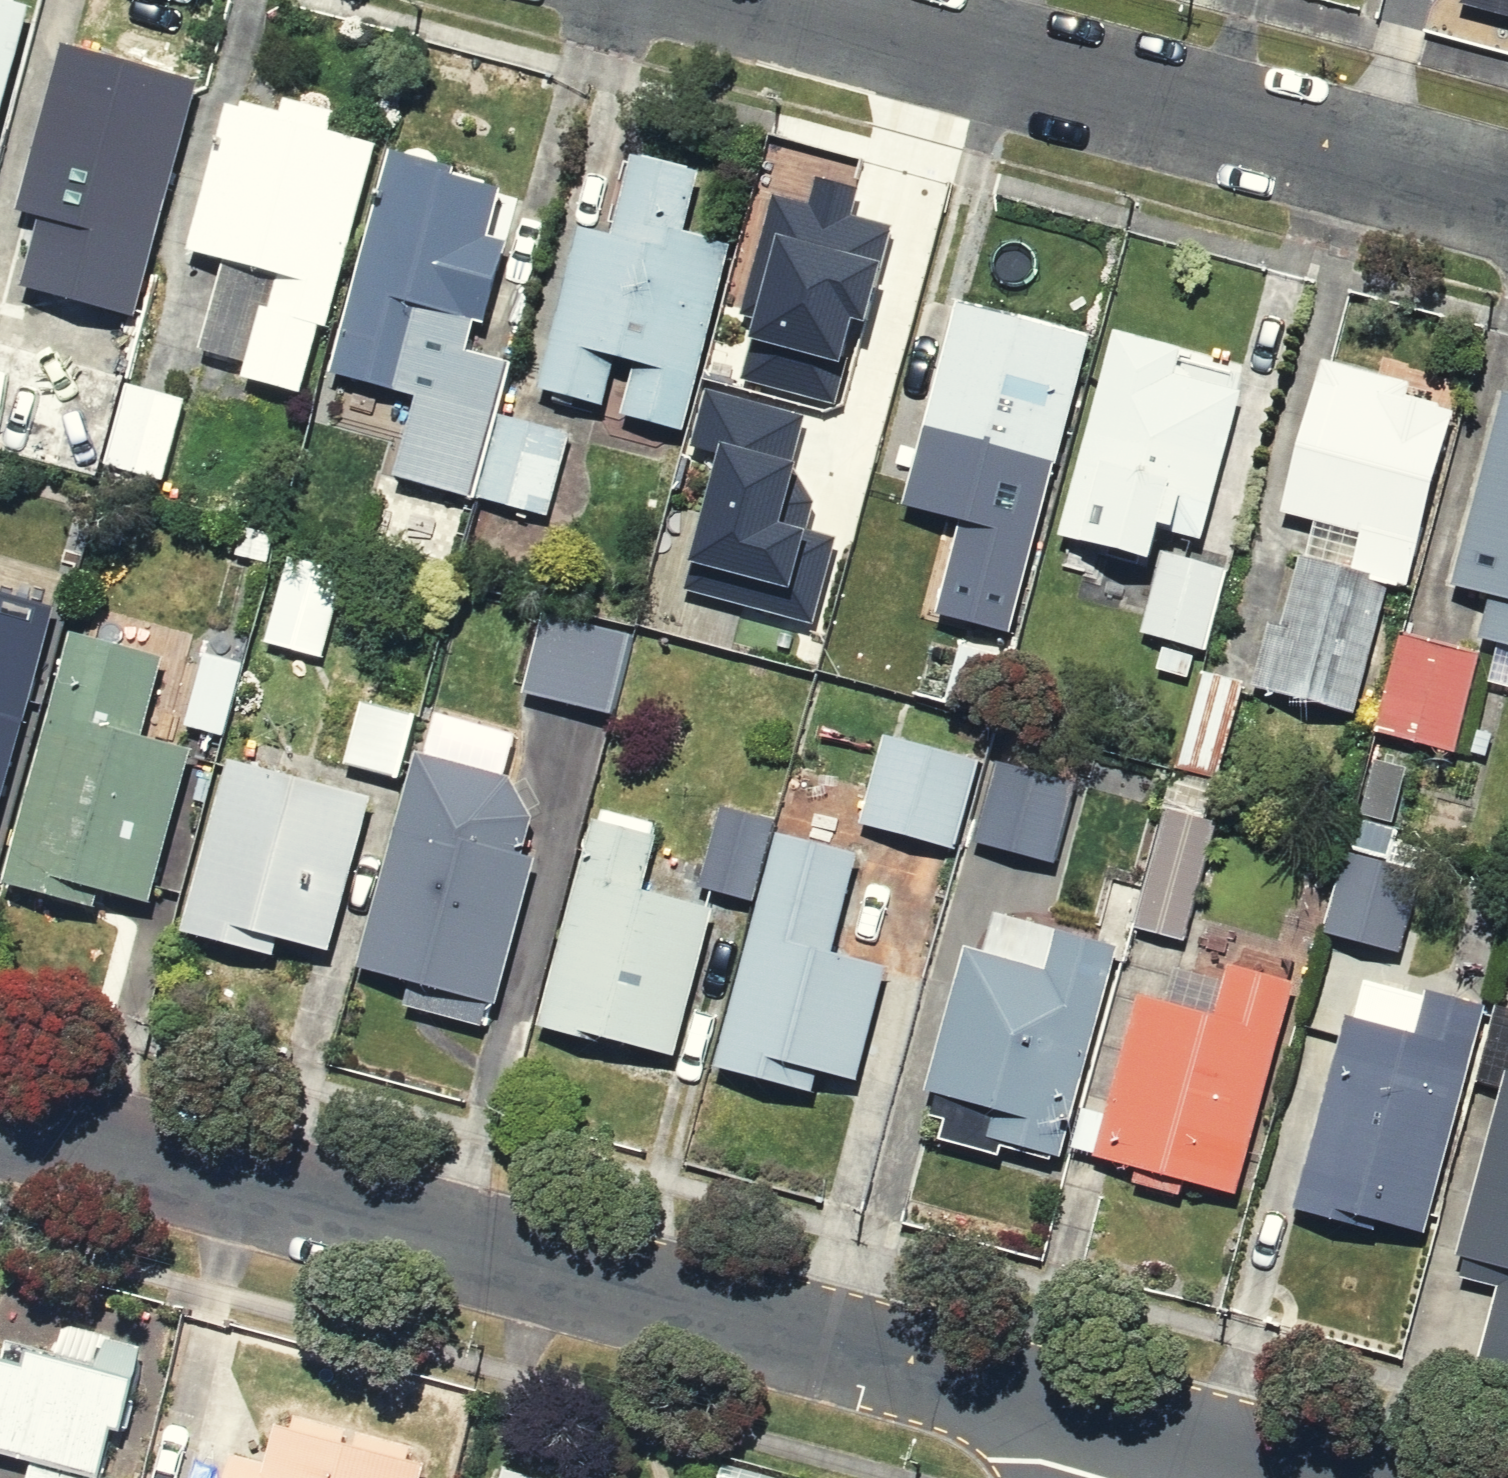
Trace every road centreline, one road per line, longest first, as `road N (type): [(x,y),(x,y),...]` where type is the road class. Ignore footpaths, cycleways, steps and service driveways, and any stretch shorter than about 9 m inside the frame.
road 1 (residential): [(0,1116),(1189,1439)]
road 2 (residential): [(793,0),(1507,193)]
road 3 (residential): [(1189,1439),(1331,1477)]

